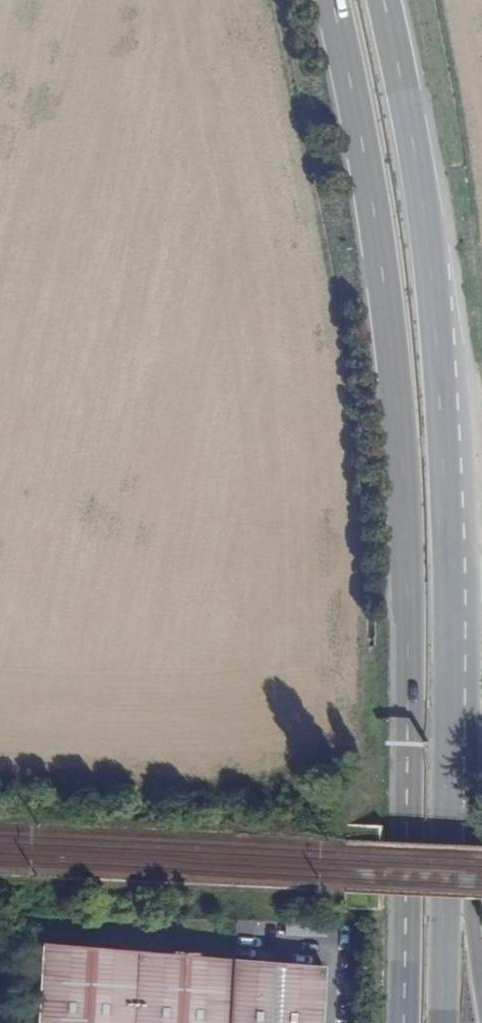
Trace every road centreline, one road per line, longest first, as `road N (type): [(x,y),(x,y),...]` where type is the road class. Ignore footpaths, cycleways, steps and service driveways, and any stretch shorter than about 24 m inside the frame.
road 1 (primary): [(332,0),(368,169),(398,374),(409,549),(405,1022)]
road 2 (primary): [(444,810),(441,381),(415,173),(379,0)]
road 3 (primary): [(441,1022),(444,810)]
road 4 (primary): [(481,991),(470,933),(471,852),(444,810)]

